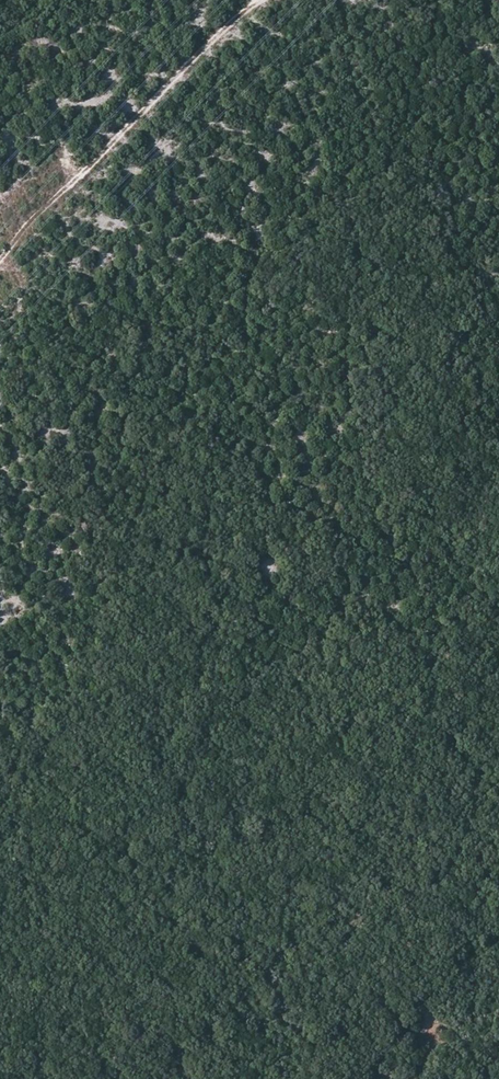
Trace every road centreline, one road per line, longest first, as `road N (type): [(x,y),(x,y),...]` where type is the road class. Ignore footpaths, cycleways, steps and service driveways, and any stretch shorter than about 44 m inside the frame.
road 1 (track): [(261,0),(17,233),(0,261)]

